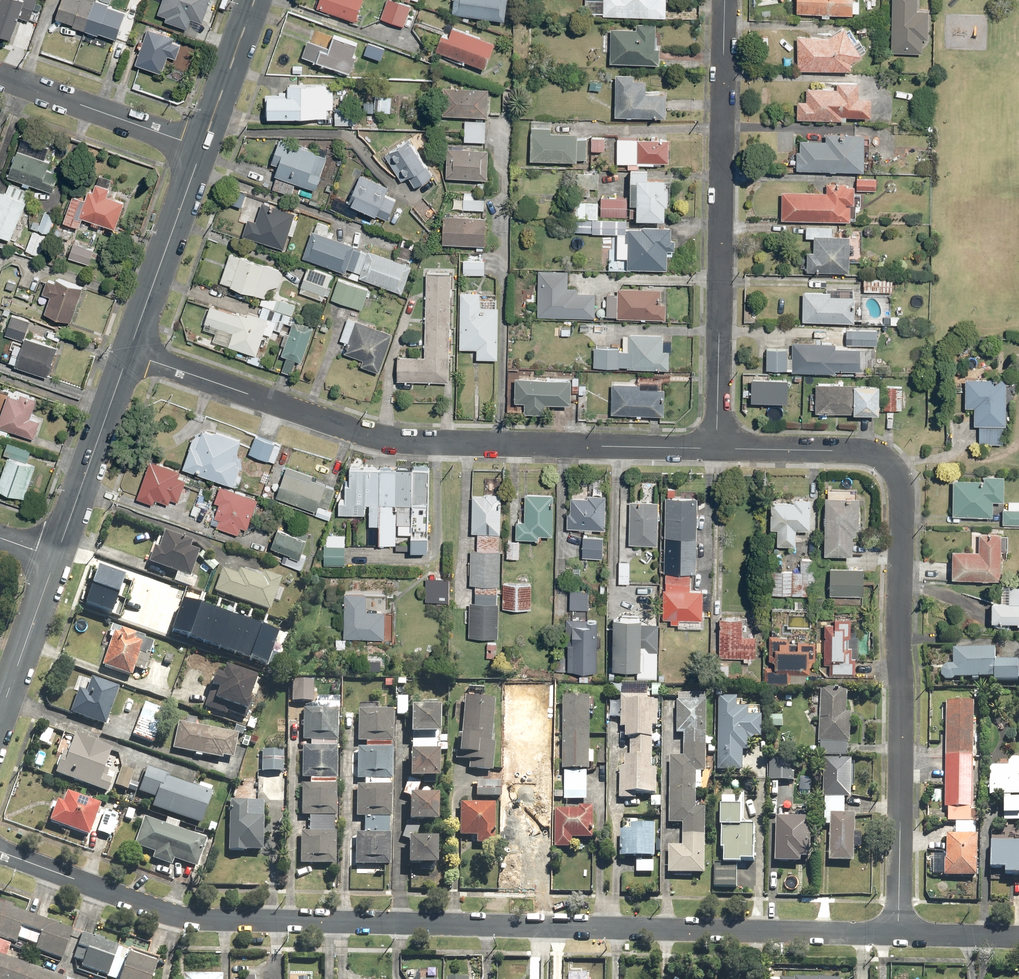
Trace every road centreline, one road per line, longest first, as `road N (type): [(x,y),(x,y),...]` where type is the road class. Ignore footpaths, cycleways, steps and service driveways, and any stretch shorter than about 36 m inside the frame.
road 1 (residential): [(0,852),(186,920),(898,933)]
road 2 (residential): [(716,448),(859,450),(898,476),(898,933)]
road 3 (residential): [(128,353),(411,444),(716,448)]
road 4 (residential): [(724,0),(716,448)]
road 5 (tertiary): [(128,353),(56,559)]
road 6 (tertiary): [(202,148),(128,353)]
road 7 (residential): [(202,148),(0,75)]
road 8 (tertiary): [(56,559),(0,716)]
road 9 (tertiary): [(254,0),(202,148)]
road 10 (residential): [(898,933),(1018,937)]

